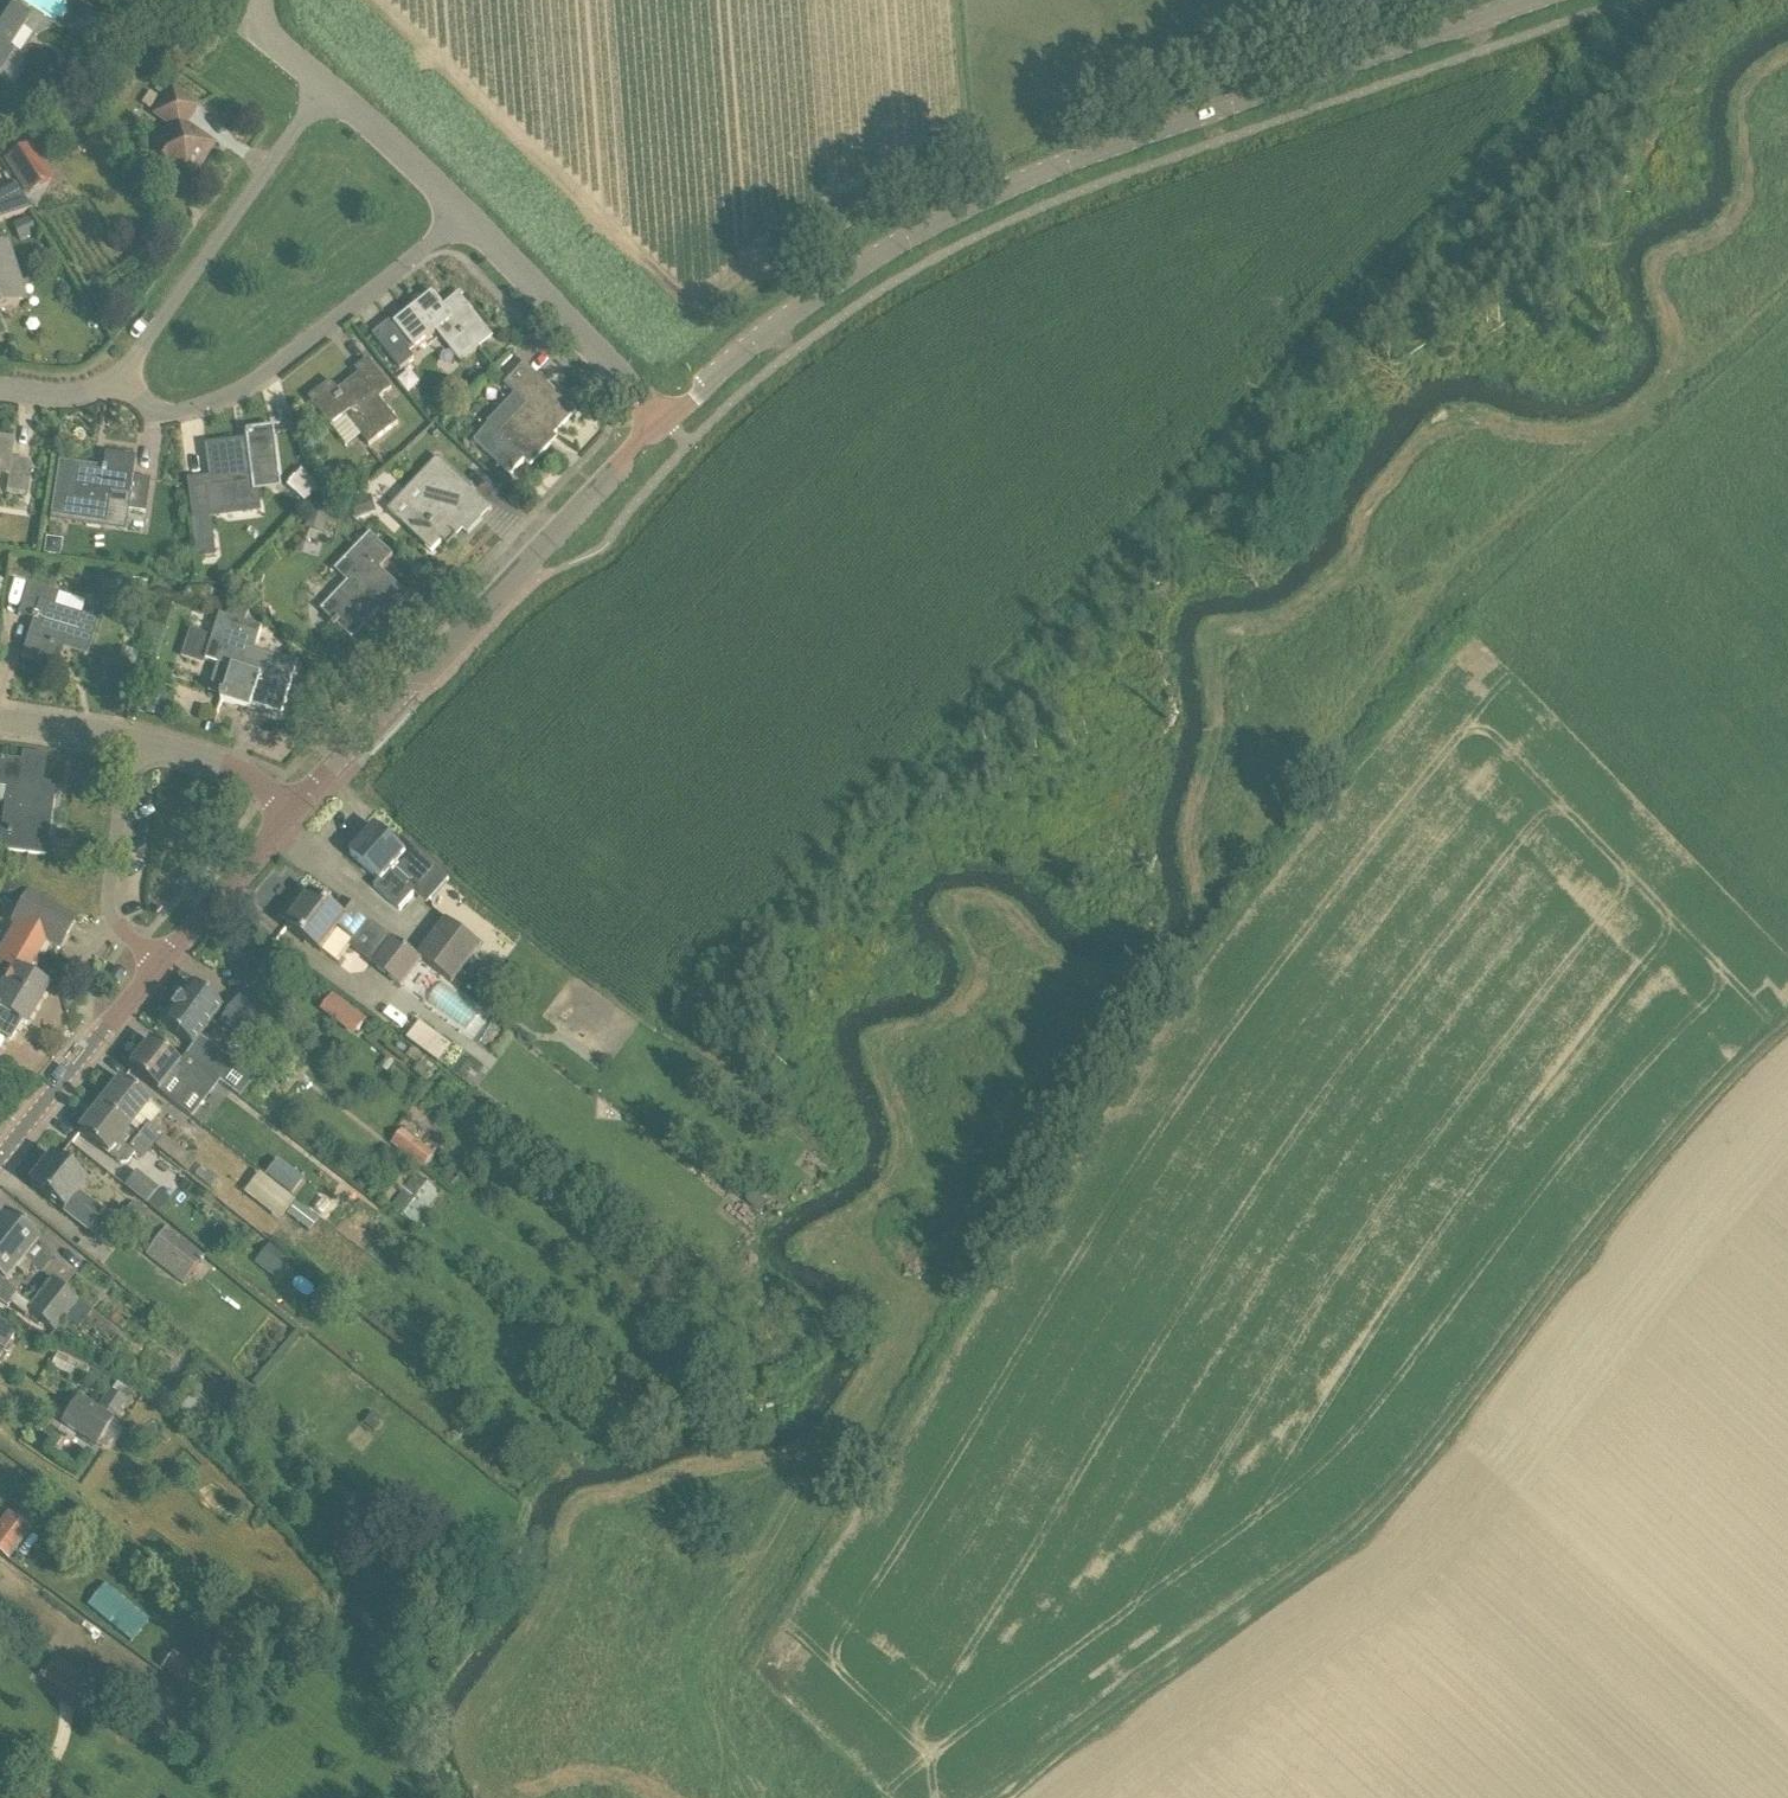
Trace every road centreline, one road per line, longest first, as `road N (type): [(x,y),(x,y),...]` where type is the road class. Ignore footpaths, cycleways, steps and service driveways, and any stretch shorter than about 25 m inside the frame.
road 1 (track): [(998,1797),(1354,1538),(1735,1073),(1787,1026)]
road 2 (tertiary): [(663,418),(887,245),(1026,173),(1514,0)]
road 3 (tertiary): [(297,805),(663,418)]
road 4 (residential): [(132,355),(166,392),(215,402),(324,338),(479,205)]
road 5 (residential): [(132,355),(317,70)]
road 6 (residential): [(663,418),(479,205)]
road 7 (tertiary): [(0,1161),(165,960)]
road 8 (residential): [(165,960),(121,925),(112,904),(131,740)]
road 9 (residential): [(479,205),(317,70)]
road 10 (tertiary): [(165,960),(297,805)]
road 11 (residential): [(297,805),(239,769),(131,740)]
road 12 (residential): [(0,385),(69,392),(103,381),(132,355)]
road 13 (residential): [(131,740),(0,717)]

